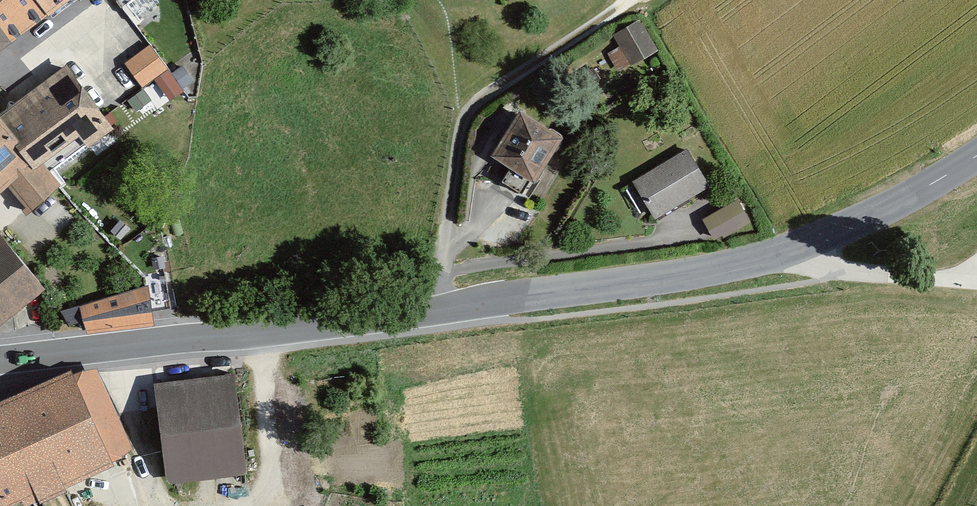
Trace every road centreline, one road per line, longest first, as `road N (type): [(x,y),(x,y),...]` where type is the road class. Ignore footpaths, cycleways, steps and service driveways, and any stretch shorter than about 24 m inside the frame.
road 1 (tertiary): [(0,365),(433,313),(703,274),(786,253)]
road 2 (tertiary): [(786,253),(856,226),(976,155)]
road 3 (residential): [(976,281),(835,270),(786,253)]

